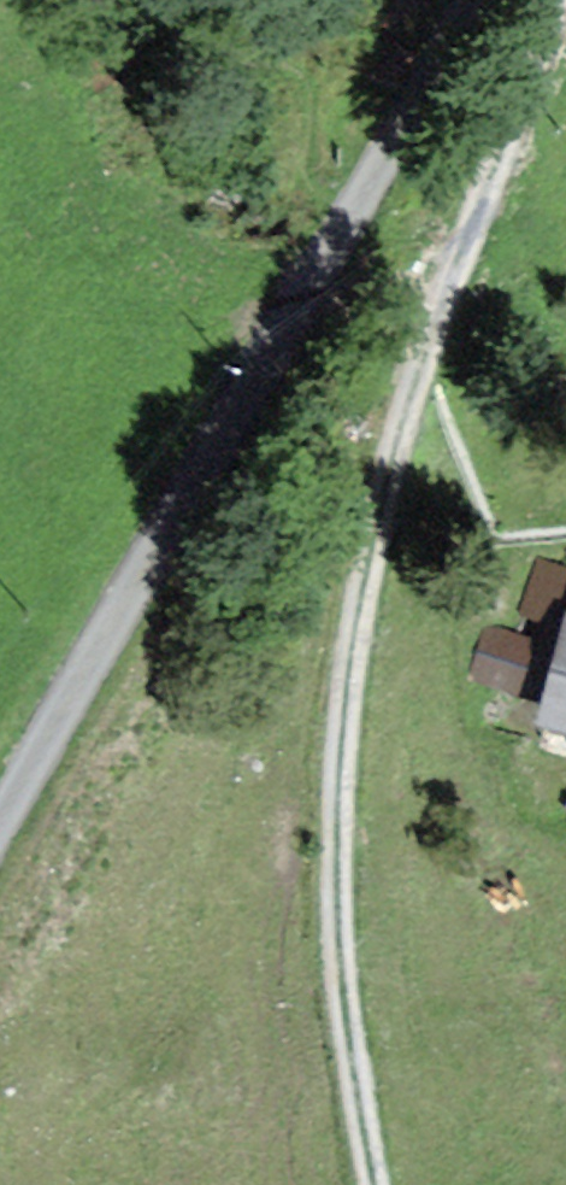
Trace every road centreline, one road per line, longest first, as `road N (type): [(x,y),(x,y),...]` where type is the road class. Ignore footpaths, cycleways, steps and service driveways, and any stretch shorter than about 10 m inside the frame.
road 1 (track): [(547,0),(404,394),(355,594),(335,830),(336,929),(339,1029),(370,1184)]
road 2 (unclassified): [(461,0),(246,416),(153,552),(0,817)]

